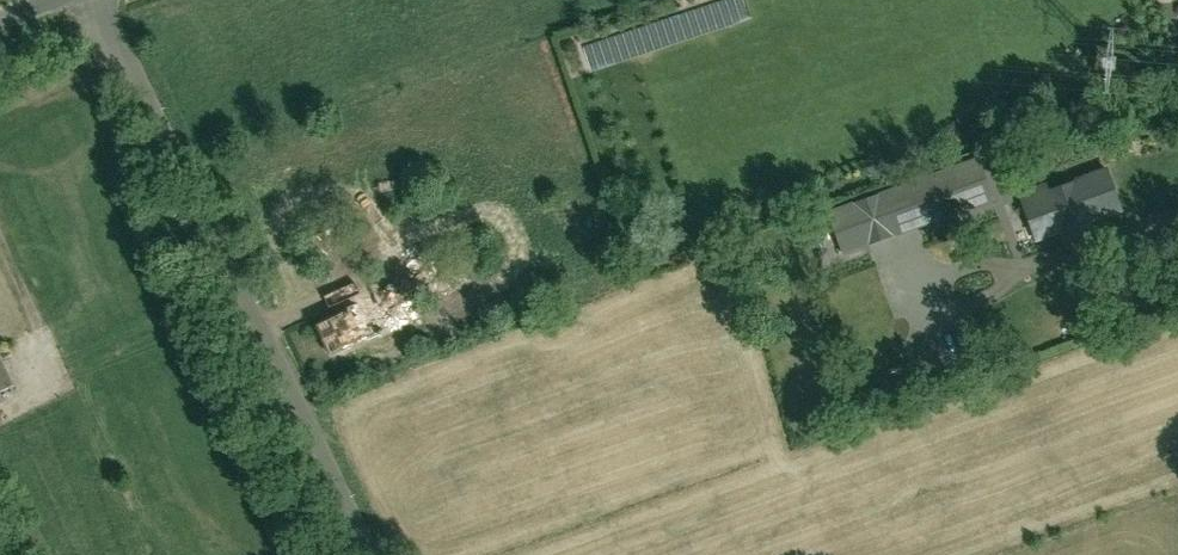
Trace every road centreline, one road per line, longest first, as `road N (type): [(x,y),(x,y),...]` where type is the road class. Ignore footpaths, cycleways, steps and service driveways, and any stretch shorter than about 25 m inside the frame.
road 1 (unclassified): [(368,554),(105,0)]

